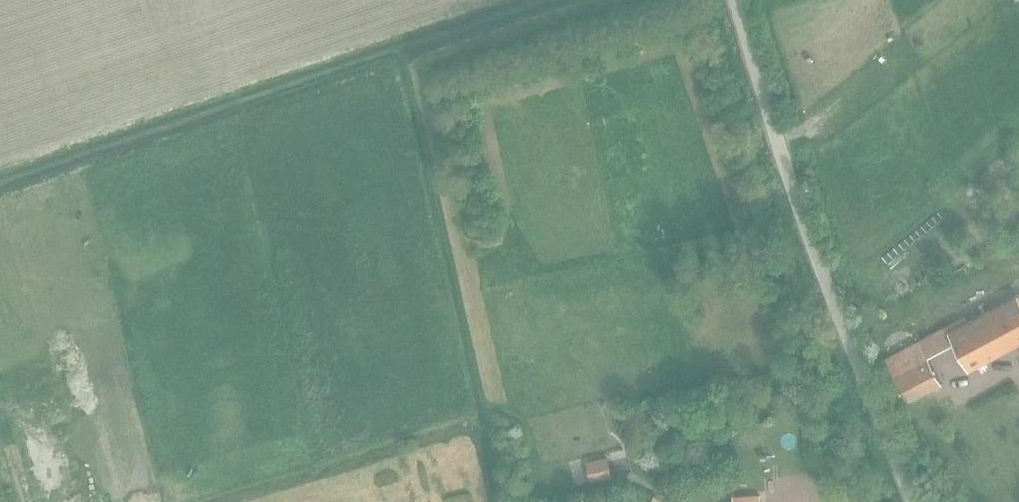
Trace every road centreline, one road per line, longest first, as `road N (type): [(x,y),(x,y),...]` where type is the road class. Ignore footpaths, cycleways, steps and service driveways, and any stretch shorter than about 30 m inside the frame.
road 1 (unclassified): [(913,501),(815,252),(734,0)]

